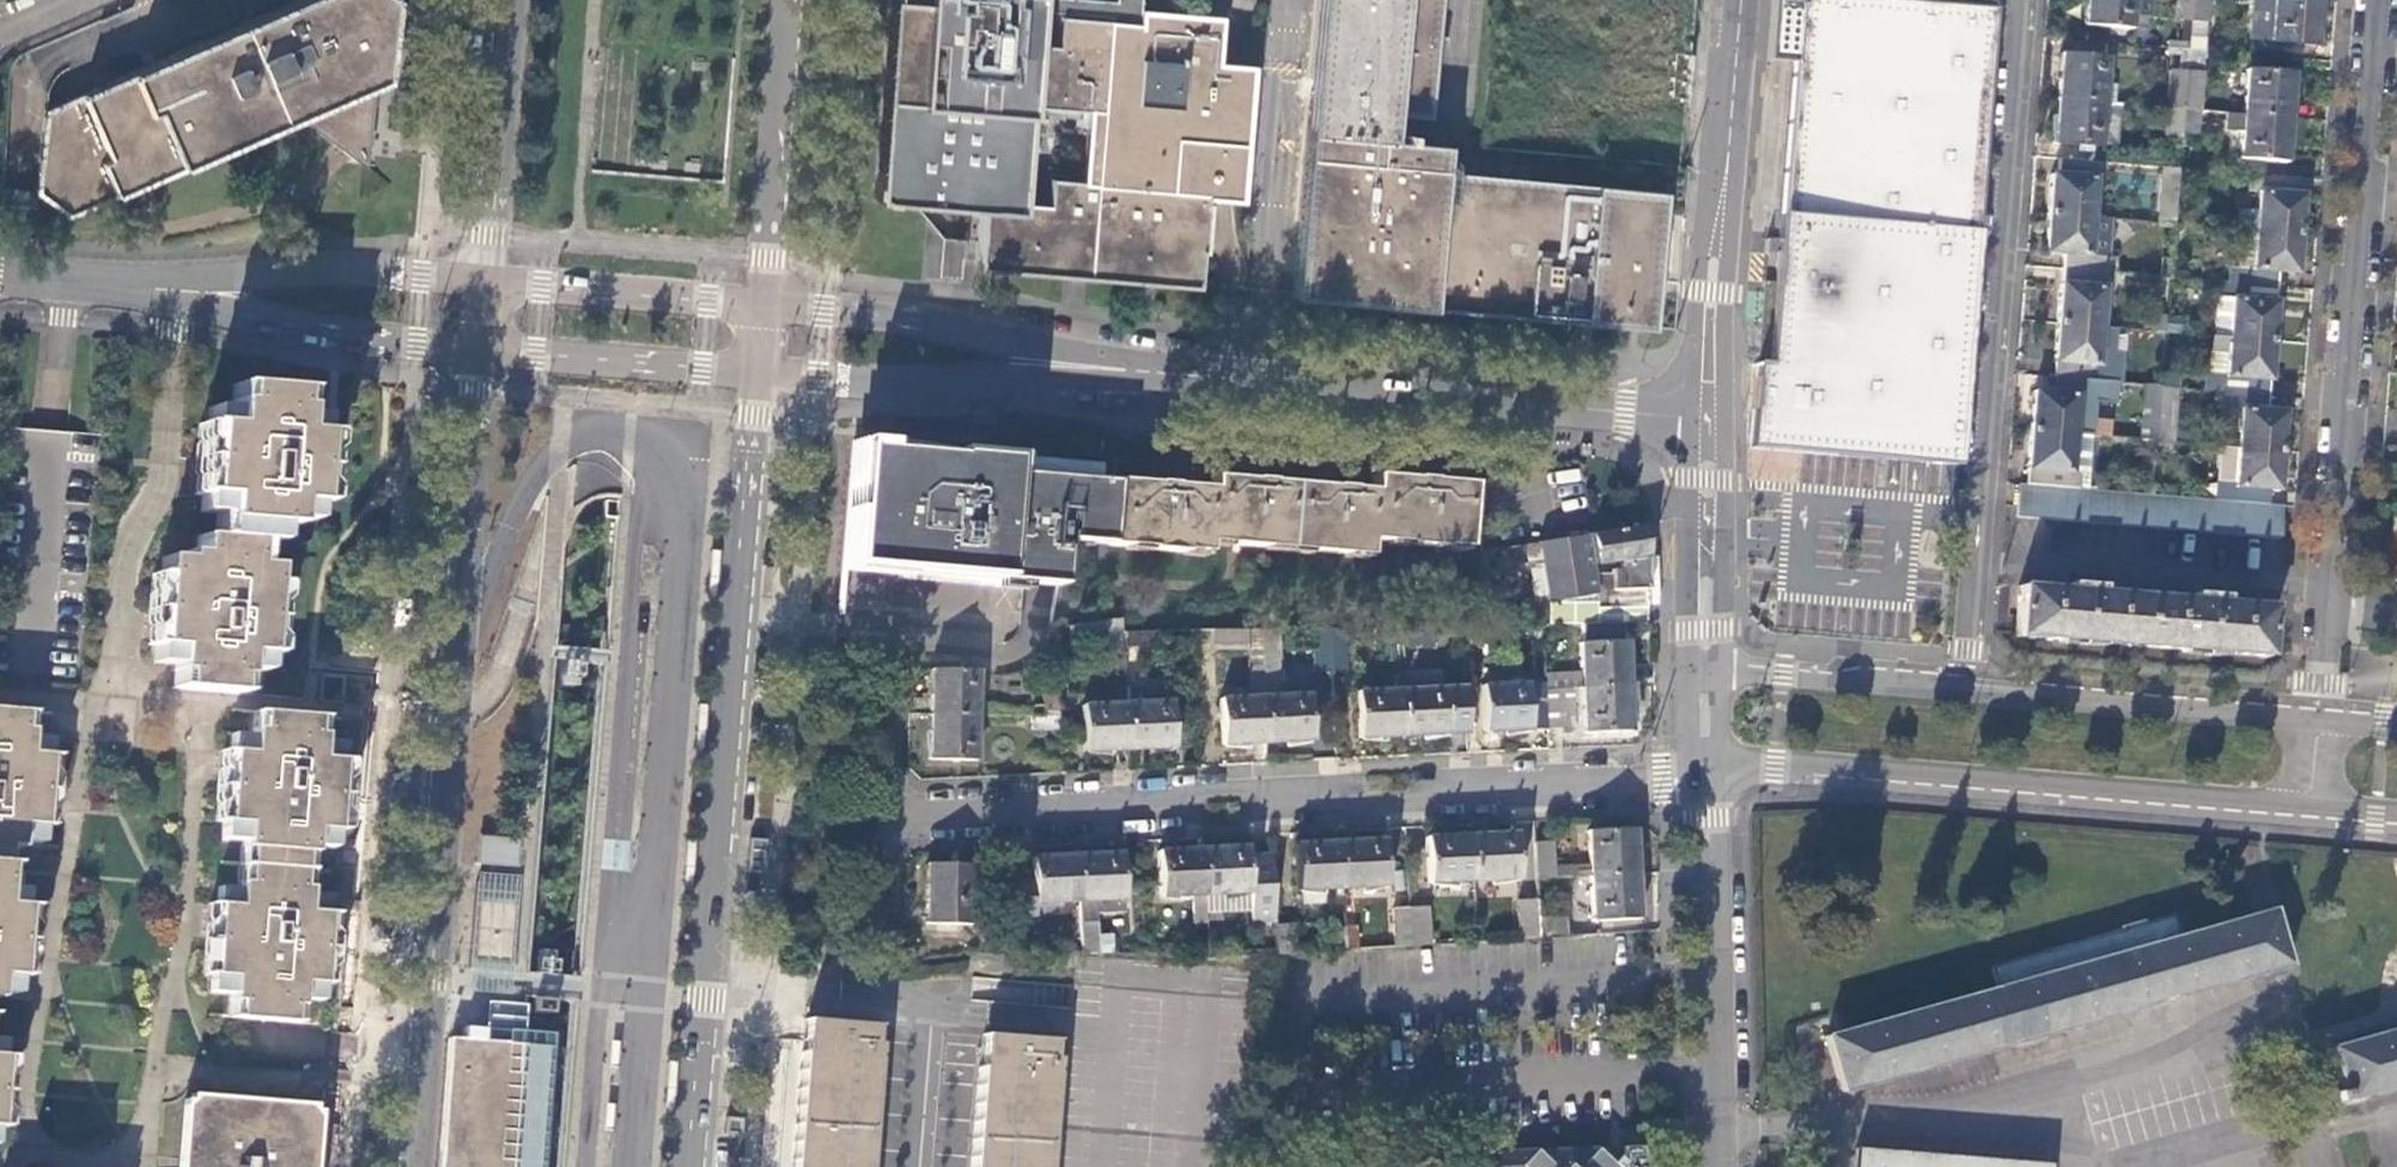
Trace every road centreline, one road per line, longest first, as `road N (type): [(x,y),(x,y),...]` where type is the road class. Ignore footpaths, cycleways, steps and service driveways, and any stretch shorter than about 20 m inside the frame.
road 1 (primary): [(483,348),(417,1166)]
road 2 (residential): [(895,818),(1708,779)]
road 3 (primary): [(688,1166),(757,372)]
road 4 (residential): [(2020,0),(1966,691)]
road 5 (residential): [(2328,606),(2378,0)]
road 6 (tertiary): [(1708,779),(1777,764),(2312,806)]
road 7 (tertiary): [(1711,413),(1129,370)]
road 8 (tertiary): [(1711,413),(1741,0)]
road 9 (tertiary): [(1718,1166),(1708,779)]
road 10 (tertiary): [(106,280),(330,333),(483,348)]
road 11 (tertiary): [(489,281),(342,270),(106,280)]
road 12 (tertiary): [(757,372),(821,379),(1129,370)]
road 13 (tertiary): [(1129,370),(896,318),(763,306)]
road 14 (tertiary): [(2319,720),(1966,691)]
road 15 (primary): [(763,306),(786,0)]
road 16 (primary): [(512,0),(489,281)]
road 17 (tertiary): [(763,306),(489,281)]
road 18 (tertiary): [(483,348),(757,372)]
road 19 (tertiary): [(1966,691),(1706,672)]
road 20 (tertiary): [(1706,672),(1711,413)]

